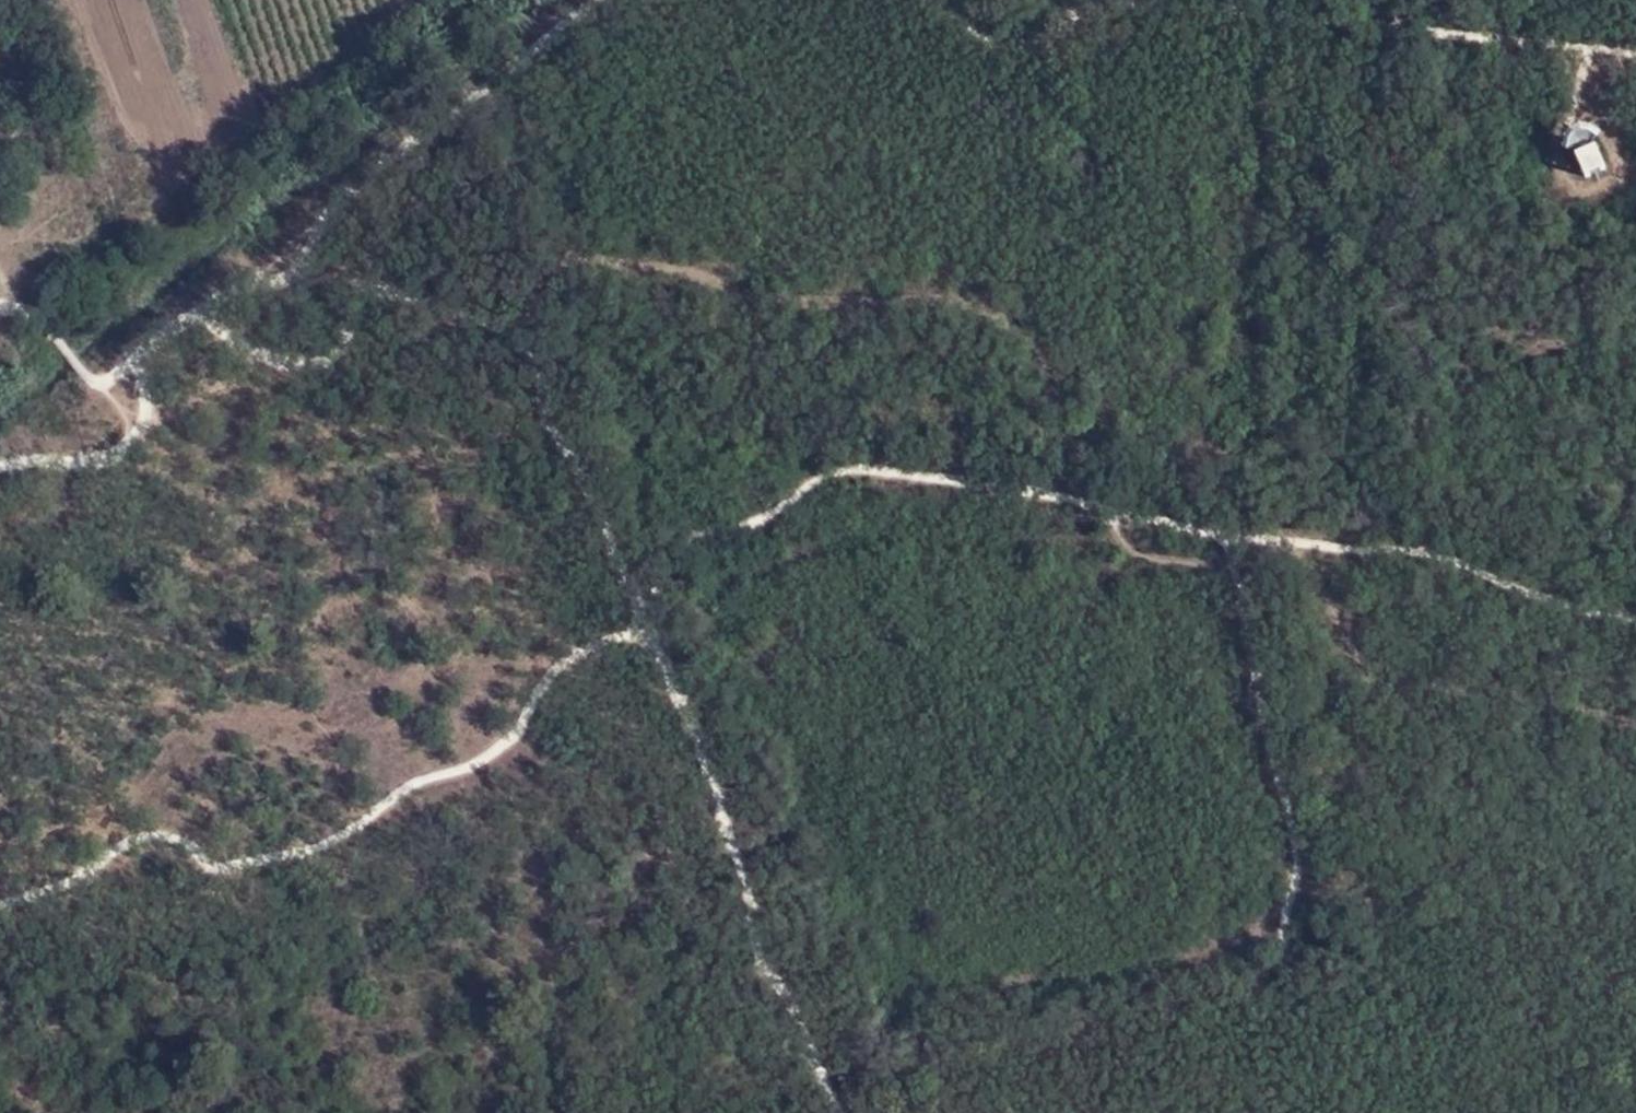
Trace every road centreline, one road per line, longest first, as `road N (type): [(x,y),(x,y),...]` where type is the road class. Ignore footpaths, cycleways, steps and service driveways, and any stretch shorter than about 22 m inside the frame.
road 1 (track): [(1443,32),(1635,48)]

